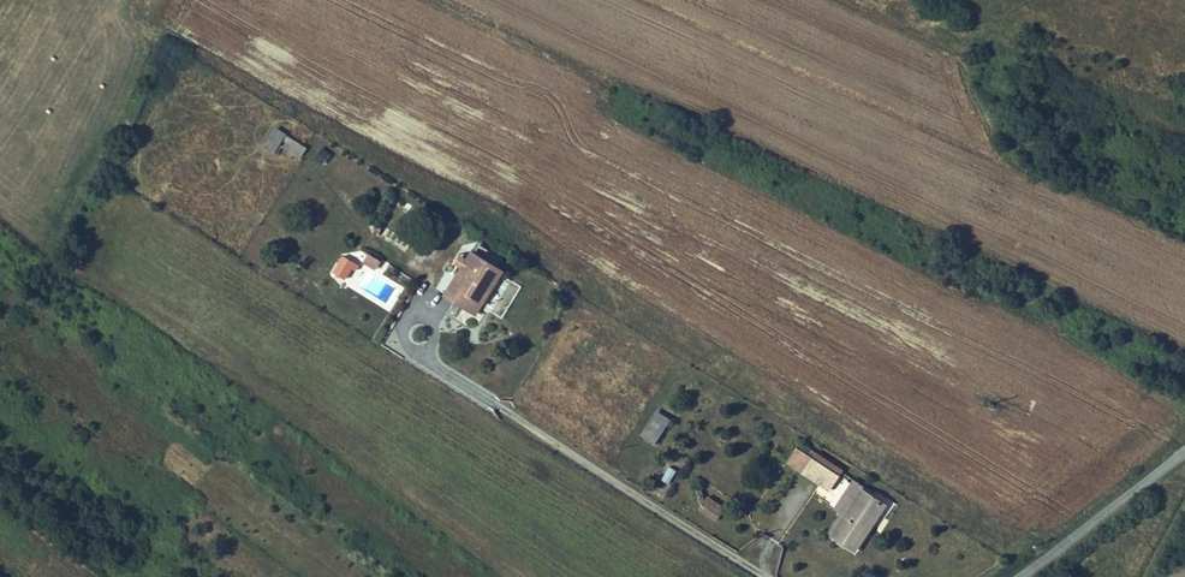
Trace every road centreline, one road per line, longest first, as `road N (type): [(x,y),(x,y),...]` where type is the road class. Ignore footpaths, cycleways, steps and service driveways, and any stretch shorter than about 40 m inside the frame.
road 1 (unclassified): [(1020,576),(1184,451)]

